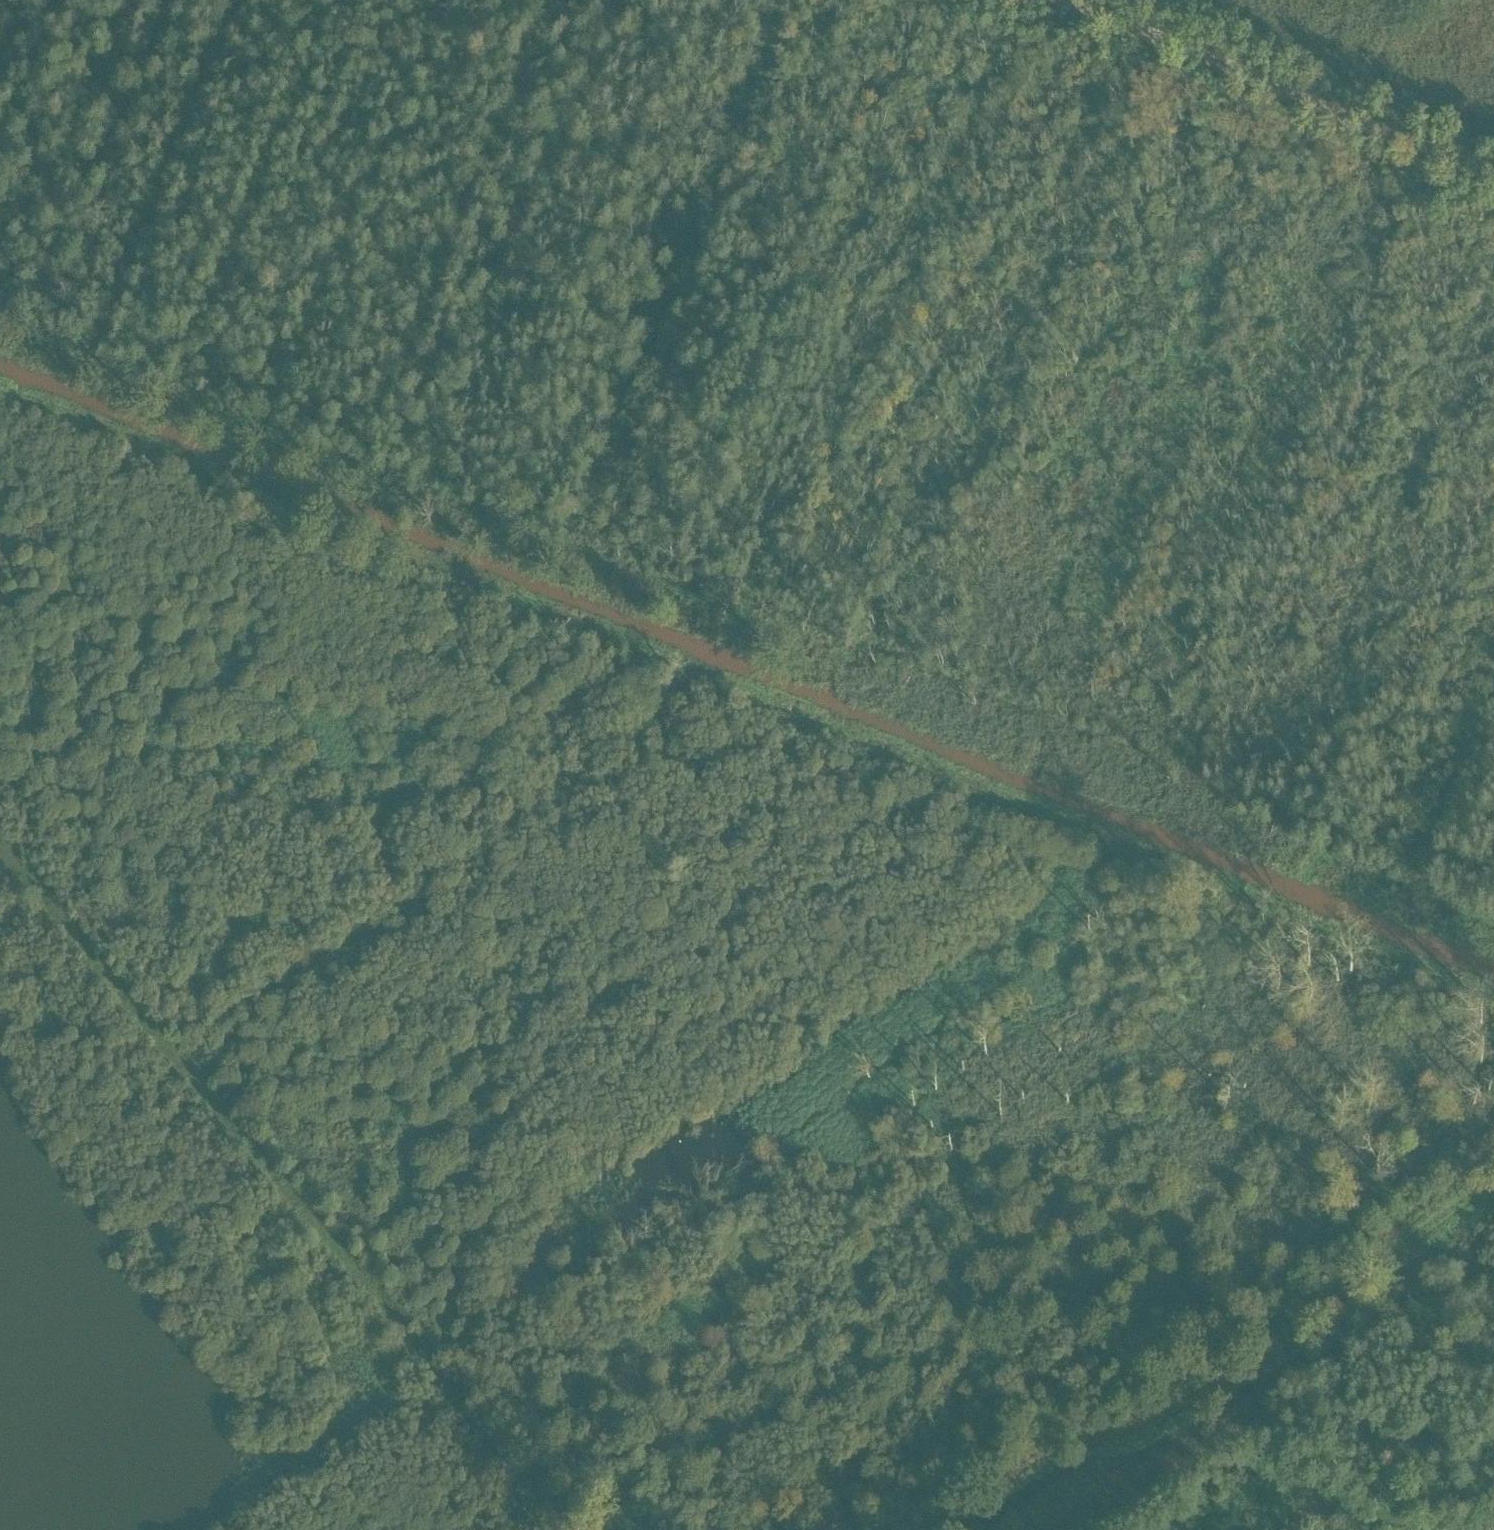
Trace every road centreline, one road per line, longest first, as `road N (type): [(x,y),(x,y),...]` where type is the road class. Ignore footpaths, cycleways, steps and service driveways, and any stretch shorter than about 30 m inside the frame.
road 1 (track): [(1042,0),(1493,182)]

